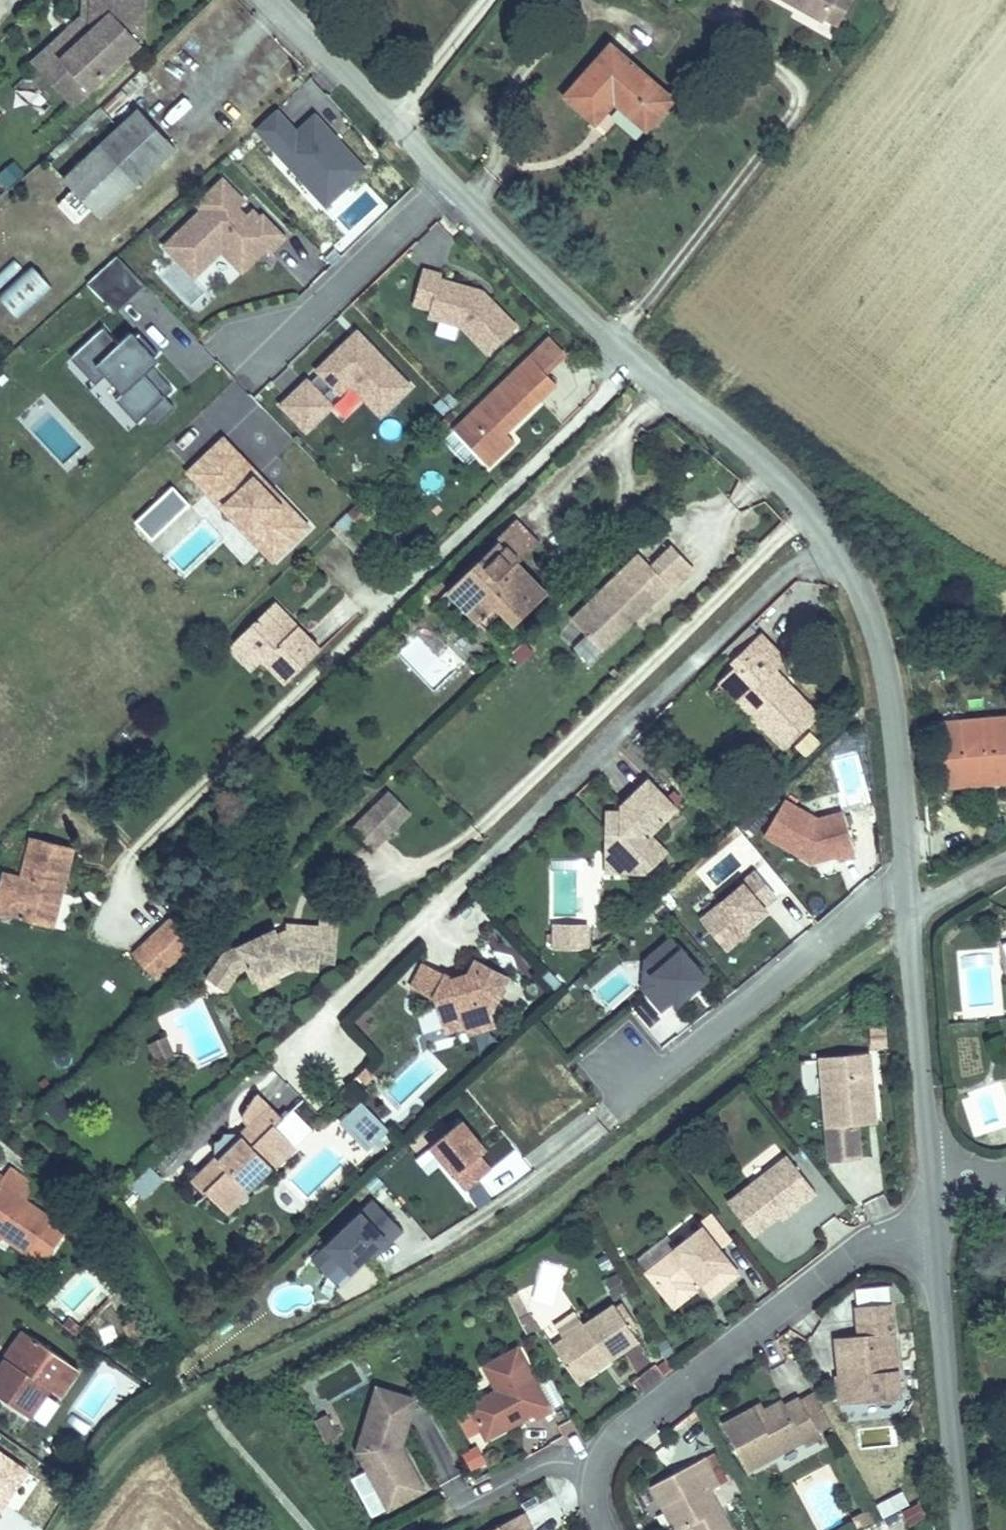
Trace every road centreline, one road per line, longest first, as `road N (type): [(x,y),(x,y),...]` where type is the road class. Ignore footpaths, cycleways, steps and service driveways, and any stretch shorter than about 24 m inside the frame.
road 1 (track): [(65,1529),(99,1477),(158,1418),(523,1225),(846,963),(887,944),(910,943)]
road 2 (residential): [(638,366),(154,844)]
road 3 (residential): [(907,886),(874,617),(833,536),(756,457),(638,366)]
road 4 (residential): [(612,1529),(600,1494),(604,1456),(642,1411),(851,1256),(937,1234)]
road 5 (residential): [(623,1071),(673,1063),(886,890),(907,886)]
road 6 (residential): [(932,1193),(907,886)]
road 7 (residential): [(972,1529),(937,1234)]
road 8 (residential): [(638,366),(450,179)]
road 9 (residential): [(260,344),(318,308),(450,179)]
road 10 (residential): [(450,179),(274,0)]

